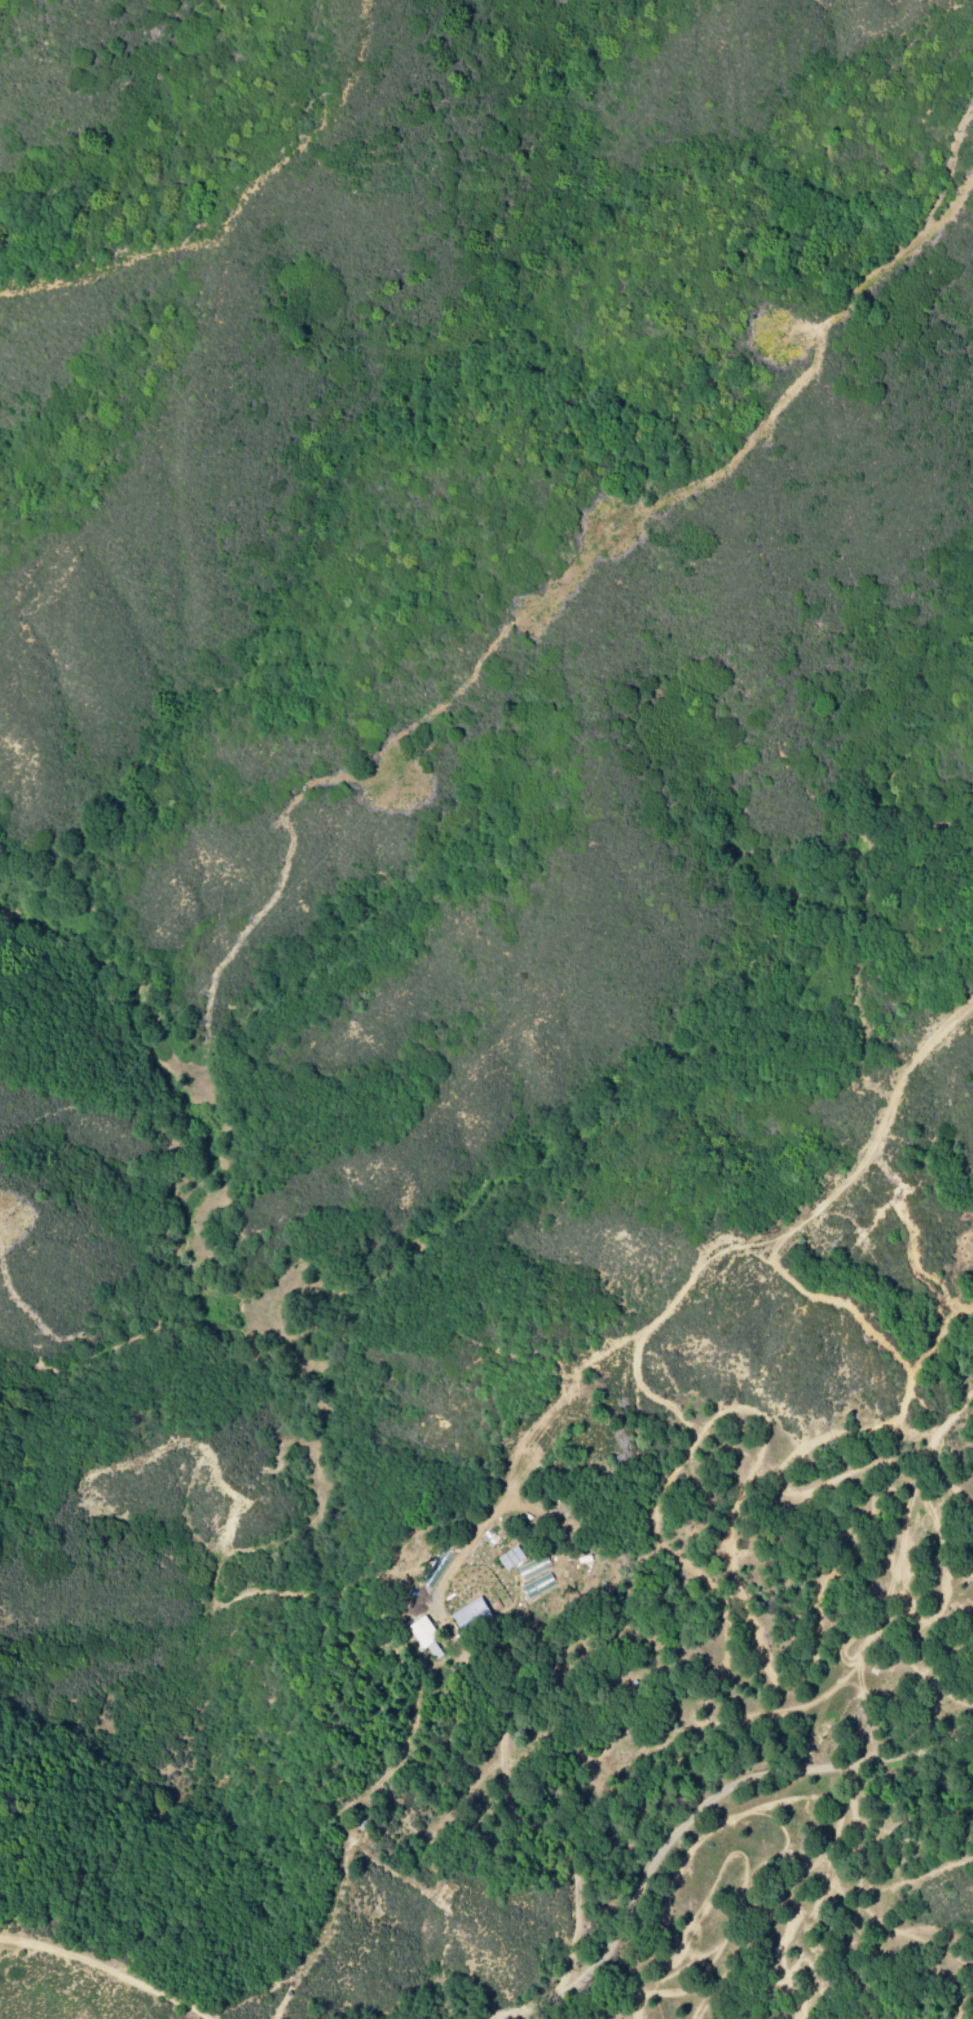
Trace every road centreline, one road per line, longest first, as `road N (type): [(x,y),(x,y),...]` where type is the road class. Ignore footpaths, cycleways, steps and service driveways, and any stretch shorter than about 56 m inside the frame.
road 1 (track): [(972,104),(927,223),(897,254),(865,271),(823,319),(810,370),(719,468),(655,499)]
road 2 (track): [(637,1341),(706,1251),(710,1233),(736,1225),(784,1238),(806,1227),(851,1180),(927,1048),(972,1001)]
road 3 (residential): [(492,2018),(550,2000),(586,1974),(663,1855),(704,1809)]
road 4 (residential): [(704,1809),(749,1780),(972,1746)]
road 5 (residential): [(205,2018),(93,1965),(0,1943)]

